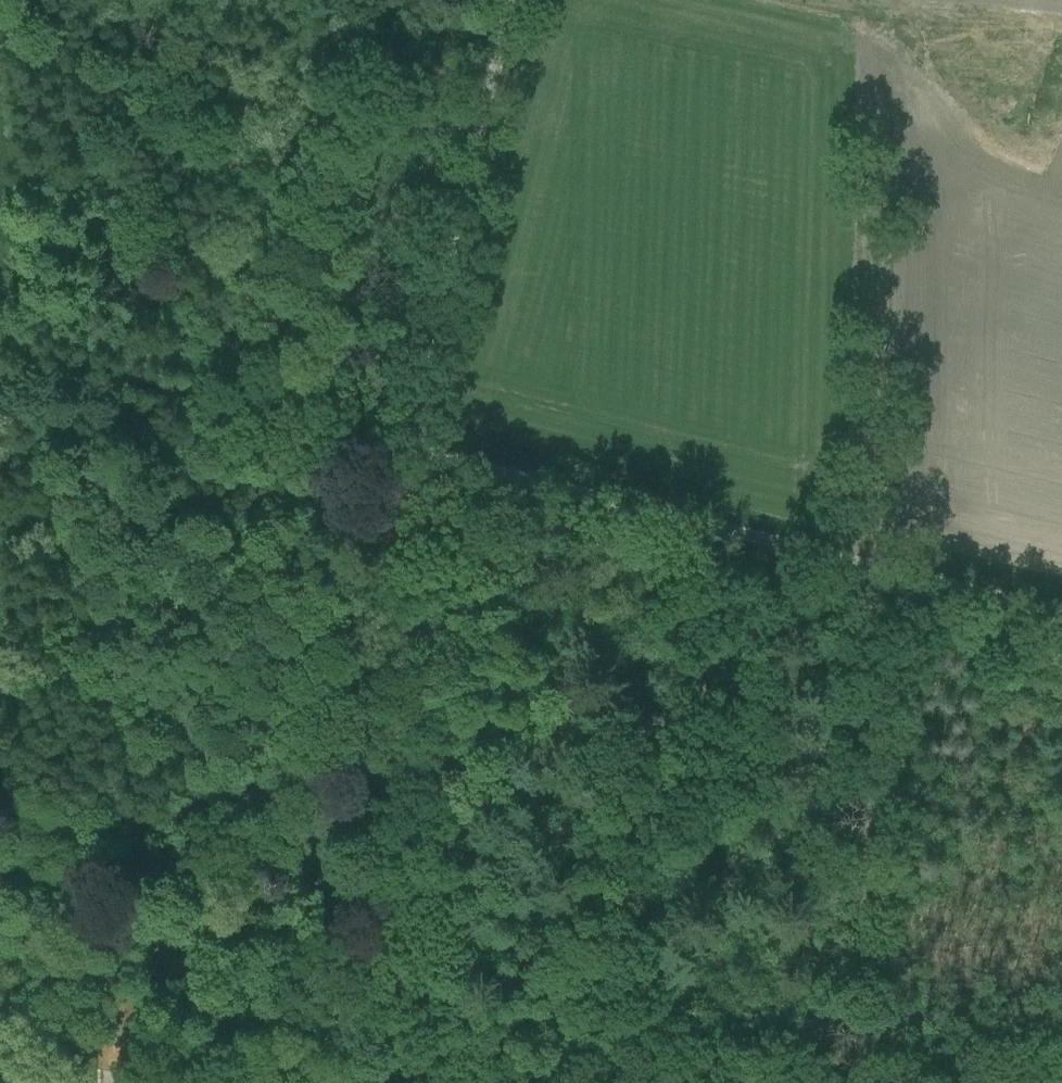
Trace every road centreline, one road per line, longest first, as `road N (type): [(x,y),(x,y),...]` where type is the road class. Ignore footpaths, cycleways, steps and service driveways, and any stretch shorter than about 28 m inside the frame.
road 1 (unclassified): [(1061,613),(409,451),(410,408),(512,0)]
road 2 (track): [(368,1082),(408,1044),(409,451),(184,382),(0,339)]

